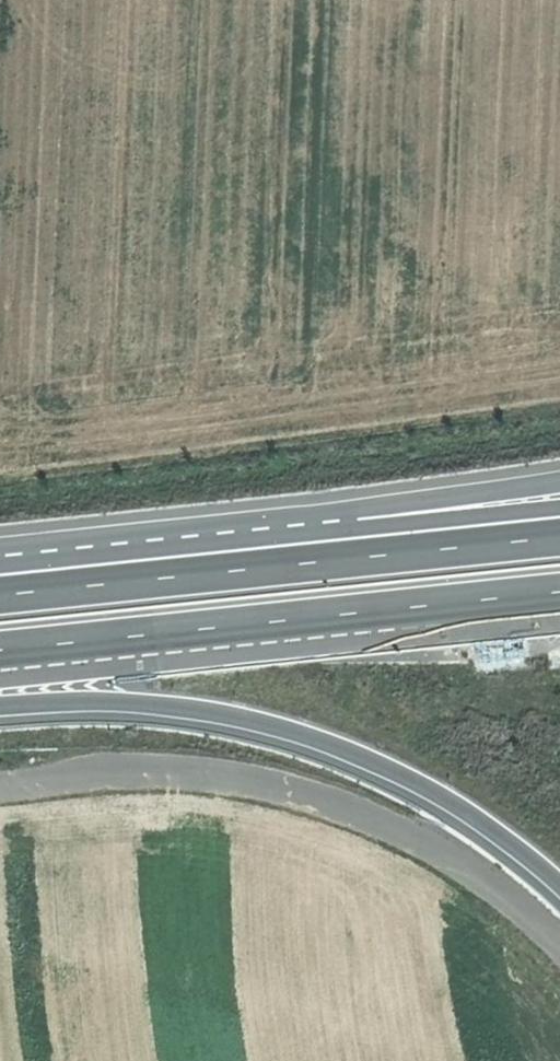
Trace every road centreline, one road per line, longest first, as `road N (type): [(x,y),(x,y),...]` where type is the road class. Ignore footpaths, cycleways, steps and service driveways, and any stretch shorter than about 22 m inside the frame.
road 1 (trunk): [(0,711),(124,706),(308,745),(434,803),(559,901)]
road 2 (trunk): [(559,483),(0,552)]
road 3 (trunk): [(0,652),(559,594)]
road 4 (trunk): [(559,538),(0,596)]

